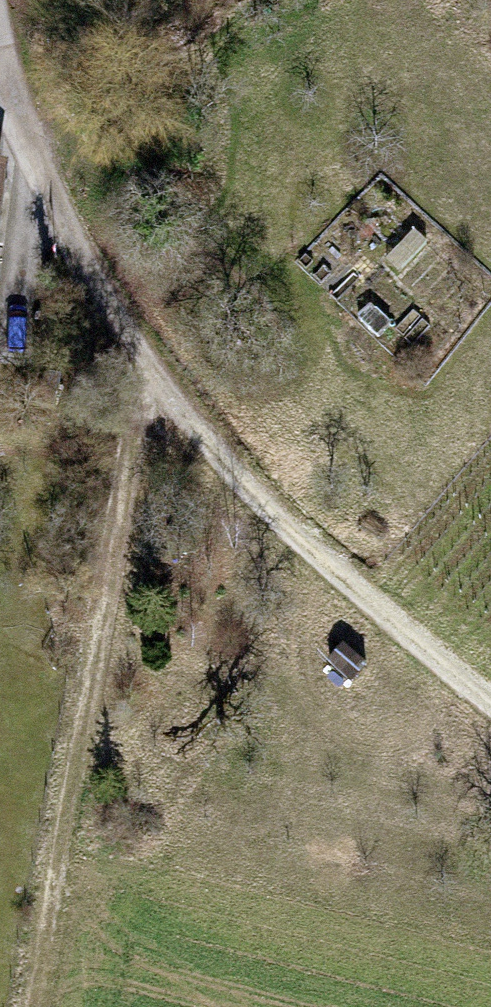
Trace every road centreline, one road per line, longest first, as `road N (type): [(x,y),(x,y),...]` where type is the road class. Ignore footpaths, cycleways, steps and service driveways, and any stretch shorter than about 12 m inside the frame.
road 1 (track): [(0,47),(16,98),(143,368),(291,526),(490,700)]
road 2 (track): [(143,368),(27,1006)]

